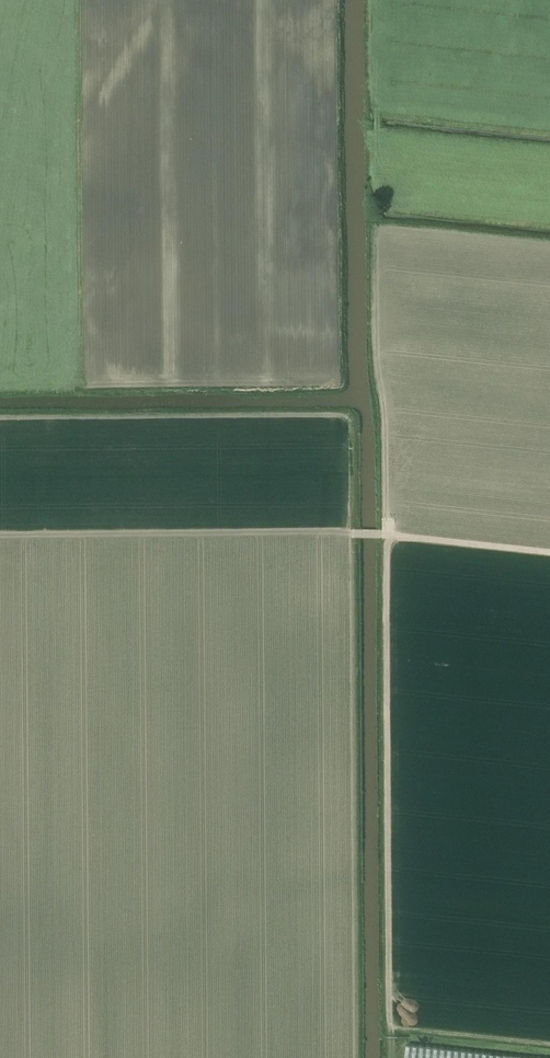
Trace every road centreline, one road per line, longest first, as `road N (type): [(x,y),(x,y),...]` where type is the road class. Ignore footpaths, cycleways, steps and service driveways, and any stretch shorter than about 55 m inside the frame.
road 1 (track): [(549,549),(352,530)]

